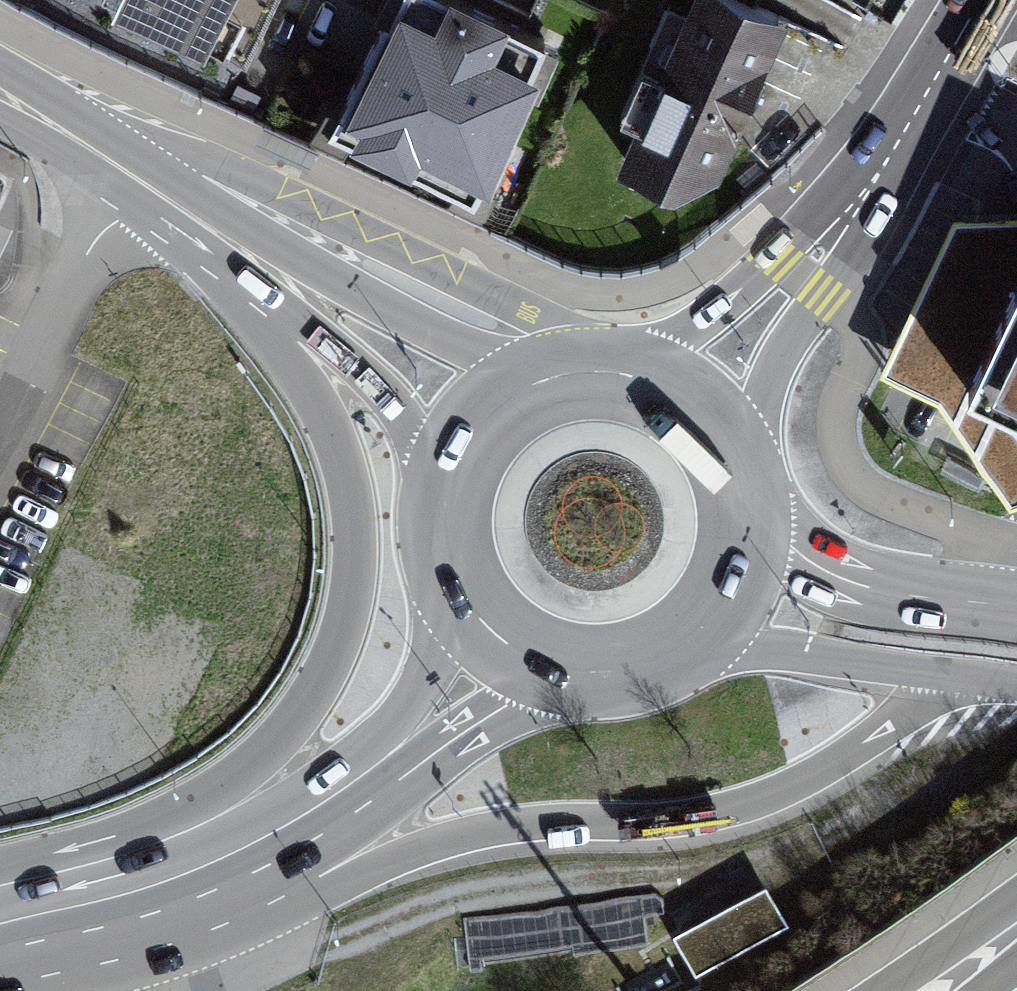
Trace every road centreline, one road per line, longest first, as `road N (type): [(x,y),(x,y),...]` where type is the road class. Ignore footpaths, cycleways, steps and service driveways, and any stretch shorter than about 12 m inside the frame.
road 1 (motorway): [(223,269),(324,412),(348,480),(355,573),(334,657),(274,745),(218,788),(131,830),(0,866)]
road 2 (secondary): [(274,883),(497,830),(685,820),(766,798),(823,770),(962,675)]
road 3 (secondary): [(468,606),(391,724),(257,825),(189,856),(0,909)]
road 4 (primary): [(560,375),(449,337),(149,185)]
road 5 (secondary): [(274,883),(441,750),(576,673)]
road 6 (secondary): [(742,486),(780,359),(825,293),(874,180)]
road 7 (primary): [(223,269),(371,380),(448,478)]
road 8 (secondary): [(874,180),(641,375)]
road 9 (primary): [(1016,609),(847,580),(747,518)]
road 10 (secondary): [(0,969),(116,941),(274,883)]
road 11 (primary): [(688,642),(962,675)]
road 12 (secondary): [(980,0),(874,180)]
road 13 (primary): [(0,93),(149,185)]
road 14 (motorway): [(1016,902),(885,990)]
road 15 (primary): [(560,375),(517,393),(484,419),(448,478)]
road 16 (primary): [(742,486),(714,429),(641,375)]
road 17 (primary): [(688,642),(732,587),(747,518)]
road 18 (primary): [(448,478),(443,531),(468,606)]
road 19 (primary): [(468,606),(497,638),(534,661),(576,673)]

